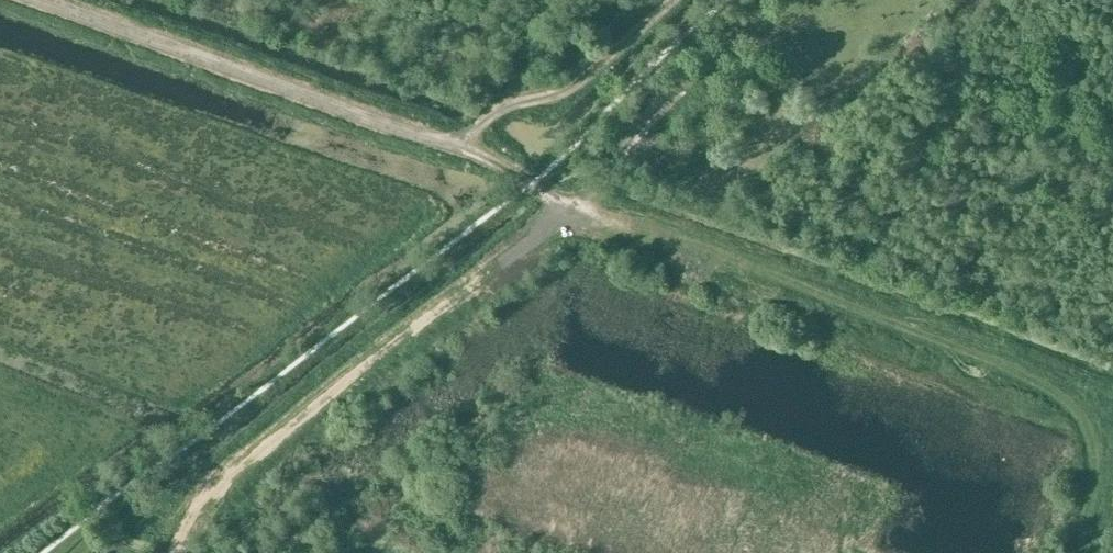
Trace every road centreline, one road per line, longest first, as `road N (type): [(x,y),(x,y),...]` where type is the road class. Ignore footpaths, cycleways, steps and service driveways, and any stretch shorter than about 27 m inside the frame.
road 1 (track): [(1096,552),(1104,436),(1073,391),(576,205)]
road 2 (track): [(40,0),(460,148),(576,205)]
road 3 (track): [(576,205),(227,483),(195,513),(172,552)]
road 4 (track): [(780,0),(669,99),(576,205)]
road 5 (track): [(460,148),(487,114),(581,81),(671,0)]

